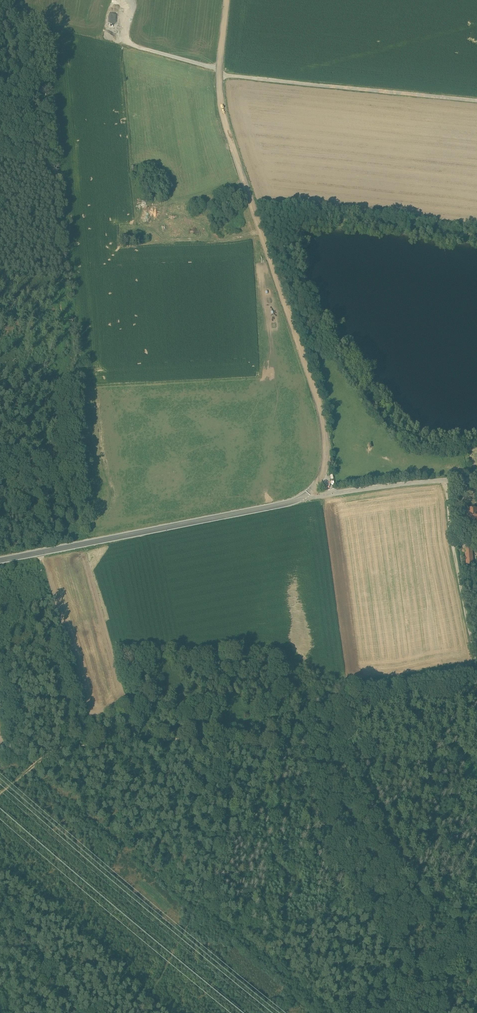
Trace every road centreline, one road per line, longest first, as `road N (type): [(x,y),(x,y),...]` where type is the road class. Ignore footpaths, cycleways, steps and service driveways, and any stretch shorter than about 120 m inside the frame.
road 1 (track): [(0,791),(65,748),(260,735),(297,703),(476,674)]
road 2 (secondary): [(323,472),(322,419),(221,104),(226,0)]
road 3 (secondary): [(0,560),(301,498)]
road 4 (track): [(279,724),(324,711),(417,705),(476,688)]
road 5 (track): [(447,480),(476,668)]
road 6 (unclassified): [(476,479),(333,493)]
road 7 (track): [(122,0),(128,42),(220,68)]
road 8 (track): [(73,1012),(0,907)]

